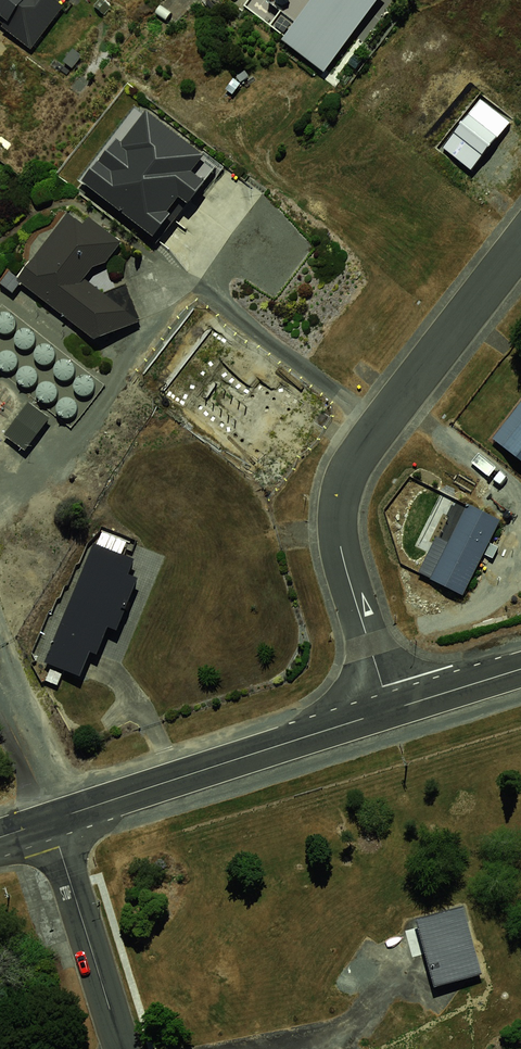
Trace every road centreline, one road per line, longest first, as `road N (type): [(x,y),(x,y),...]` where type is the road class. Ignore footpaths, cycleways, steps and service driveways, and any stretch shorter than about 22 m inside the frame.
road 1 (residential): [(391,710),(341,552),(339,496),(358,450),(520,238)]
road 2 (secondary): [(391,710),(53,820)]
road 3 (residential): [(53,820),(122,1048)]
road 4 (secondary): [(520,669),(391,710)]

